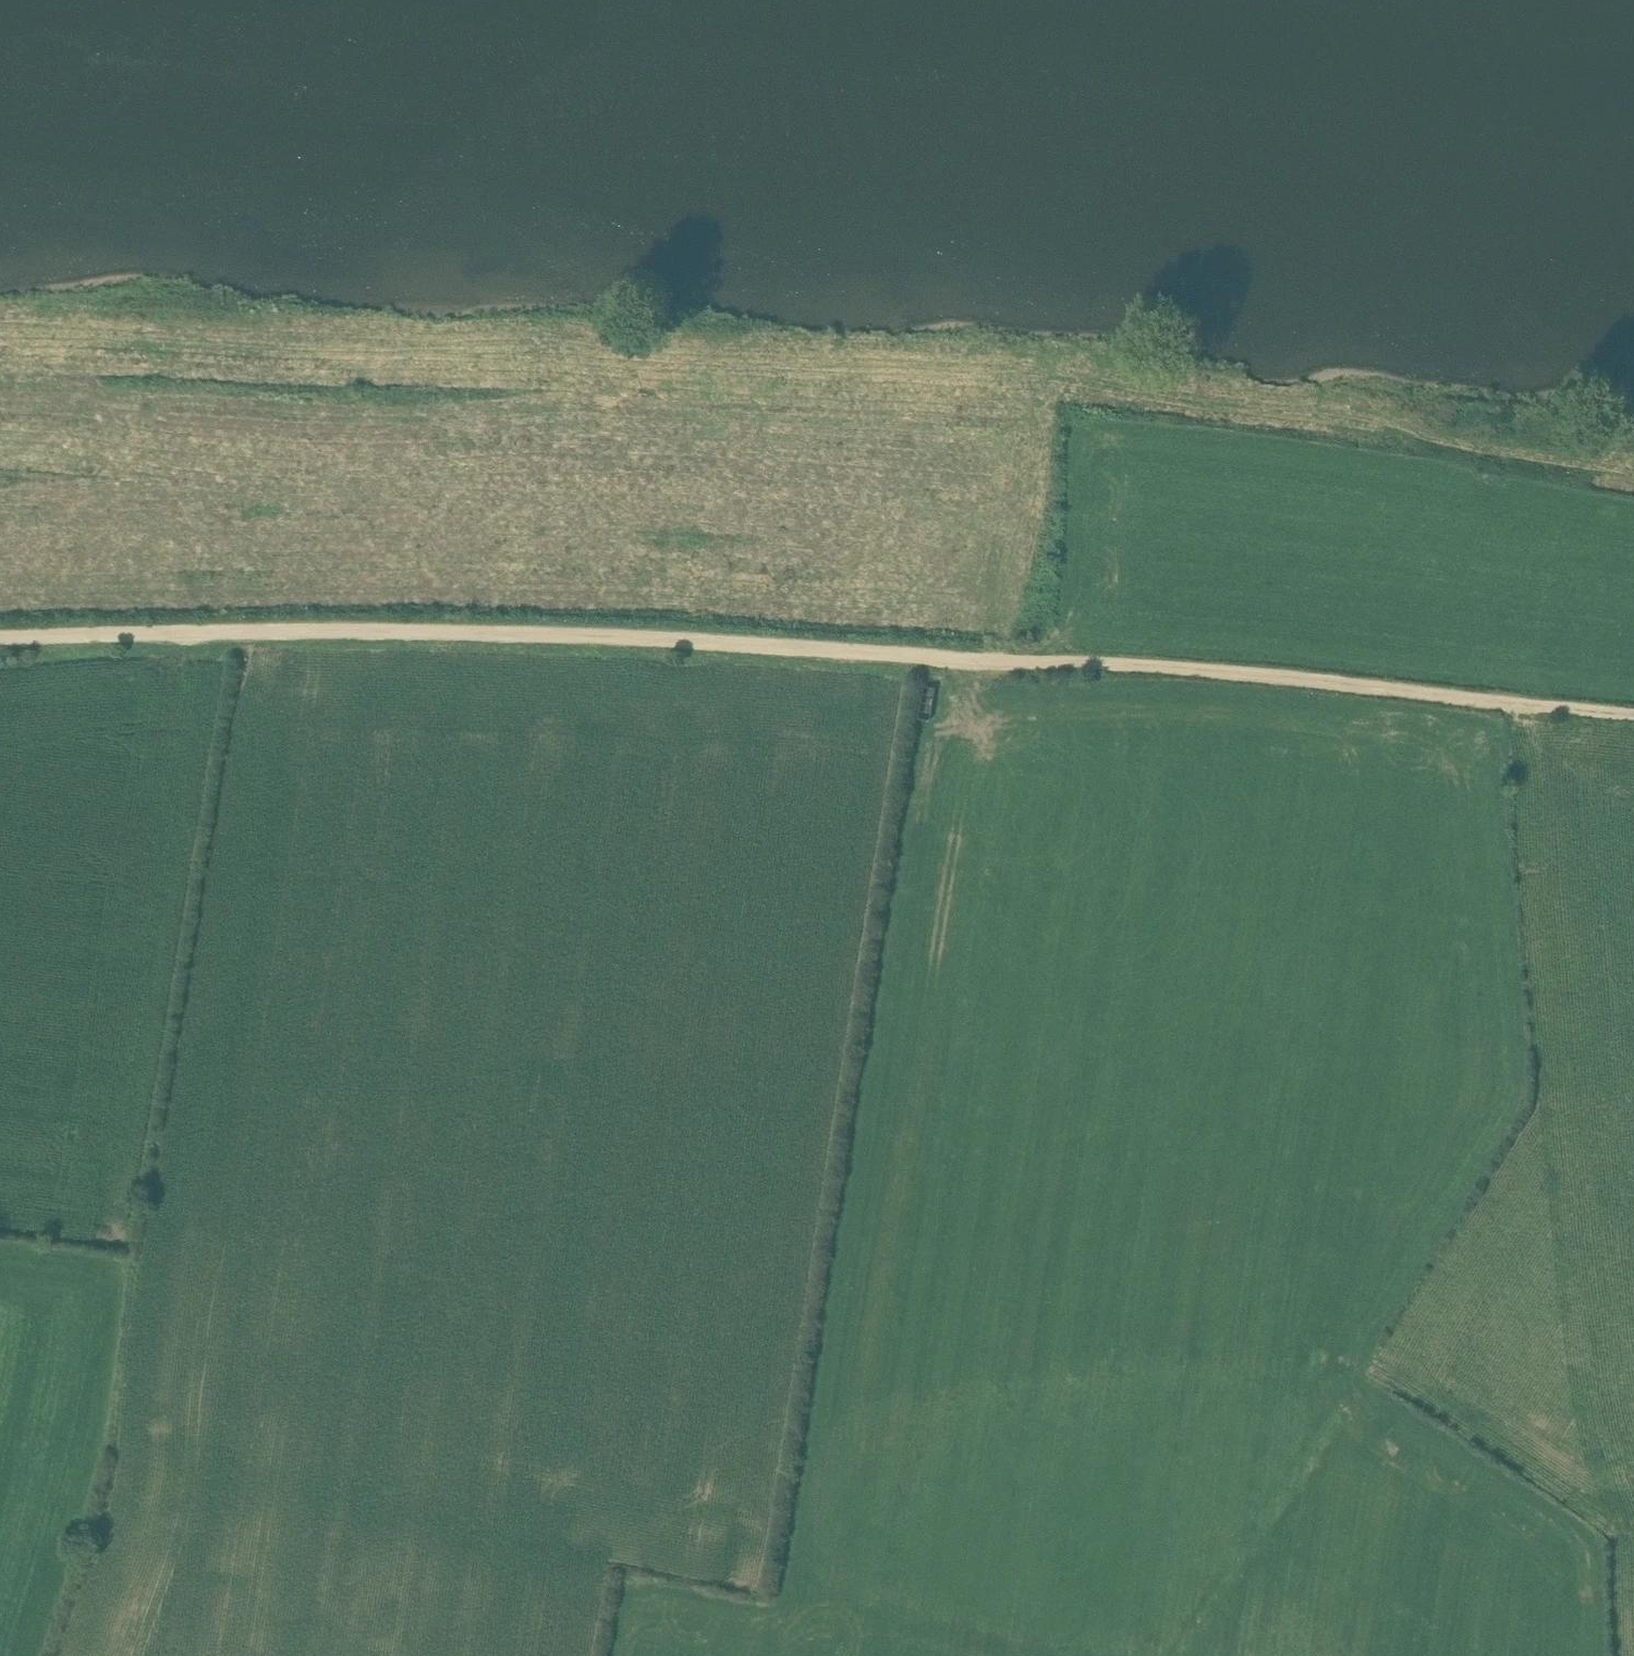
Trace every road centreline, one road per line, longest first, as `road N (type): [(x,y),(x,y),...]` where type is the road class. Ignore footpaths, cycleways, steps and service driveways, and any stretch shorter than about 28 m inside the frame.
road 1 (track): [(1633,717),(1233,672),(660,637),(316,630),(0,641)]

